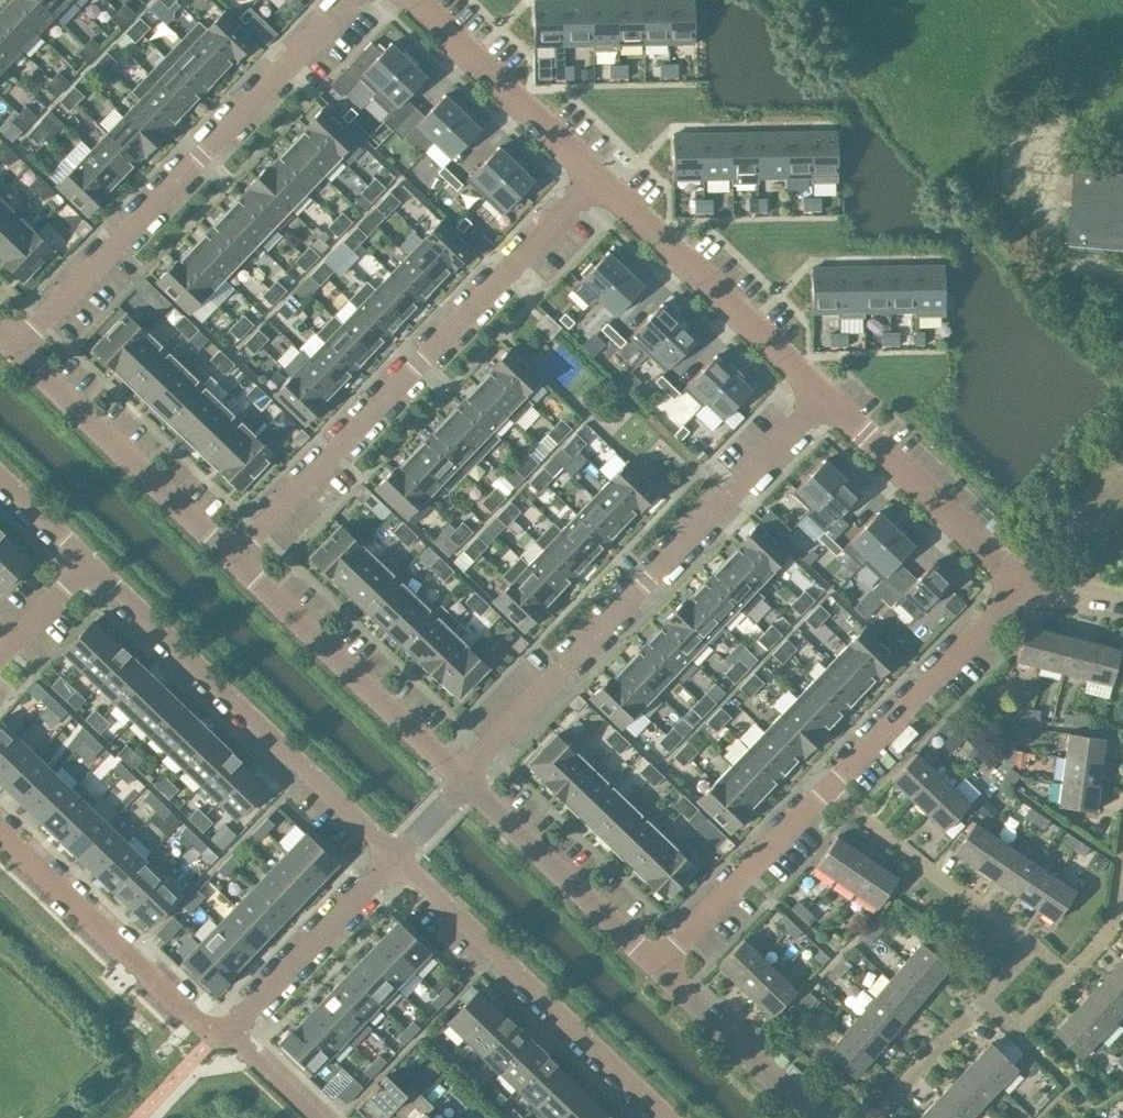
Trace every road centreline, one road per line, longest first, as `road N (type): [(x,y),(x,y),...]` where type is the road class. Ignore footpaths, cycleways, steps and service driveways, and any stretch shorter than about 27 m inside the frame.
road 1 (residential): [(234,558),(595,175)]
road 2 (residential): [(460,775),(824,395)]
road 3 (residential): [(14,346),(348,0)]
road 4 (residential): [(88,560),(392,860)]
road 5 (residential): [(392,860),(673,1117)]
road 6 (residential): [(824,395),(595,175)]
road 7 (residential): [(460,775),(234,558)]
road 8 (residential): [(234,558),(14,346)]
road 9 (residential): [(222,1032),(200,1023),(0,831)]
road 10 (residential): [(829,787),(1022,582)]
road 11 (residential): [(1022,582),(824,395)]
road 12 (residential): [(656,965),(468,782)]
road 13 (residential): [(595,175),(414,0)]
road 14 (residential): [(656,965),(829,787)]
road 15 (residential): [(1026,937),(829,787)]
road 16 (residential): [(222,1032),(392,860)]
road 17 (residential): [(817,1117),(656,965)]
road 18 (residential): [(871,1117),(973,1010)]
road 19 (residential): [(88,560),(0,654)]
road 20 (residential): [(317,1117),(222,1032)]
road 21 (residential): [(0,475),(88,560)]

